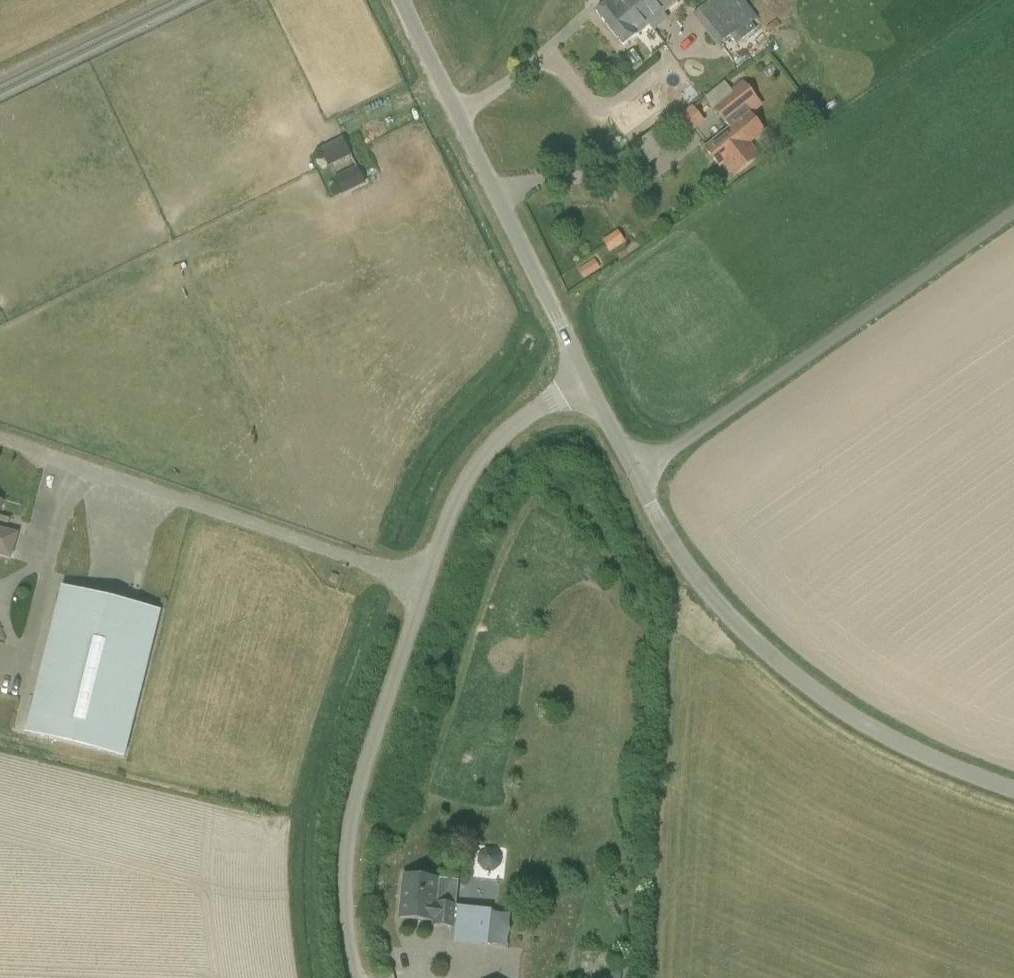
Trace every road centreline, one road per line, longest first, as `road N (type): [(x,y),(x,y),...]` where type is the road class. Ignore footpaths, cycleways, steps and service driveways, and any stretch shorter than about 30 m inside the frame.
road 1 (unclassified): [(356,977),(345,879),(355,800),(442,534),(465,487),(504,439),(588,382)]
road 2 (unclassified): [(1013,787),(873,726),(800,674),(736,618),(636,470)]
road 3 (unclassified): [(636,470),(1013,209)]
road 4 (unclassified): [(588,382),(401,0)]

